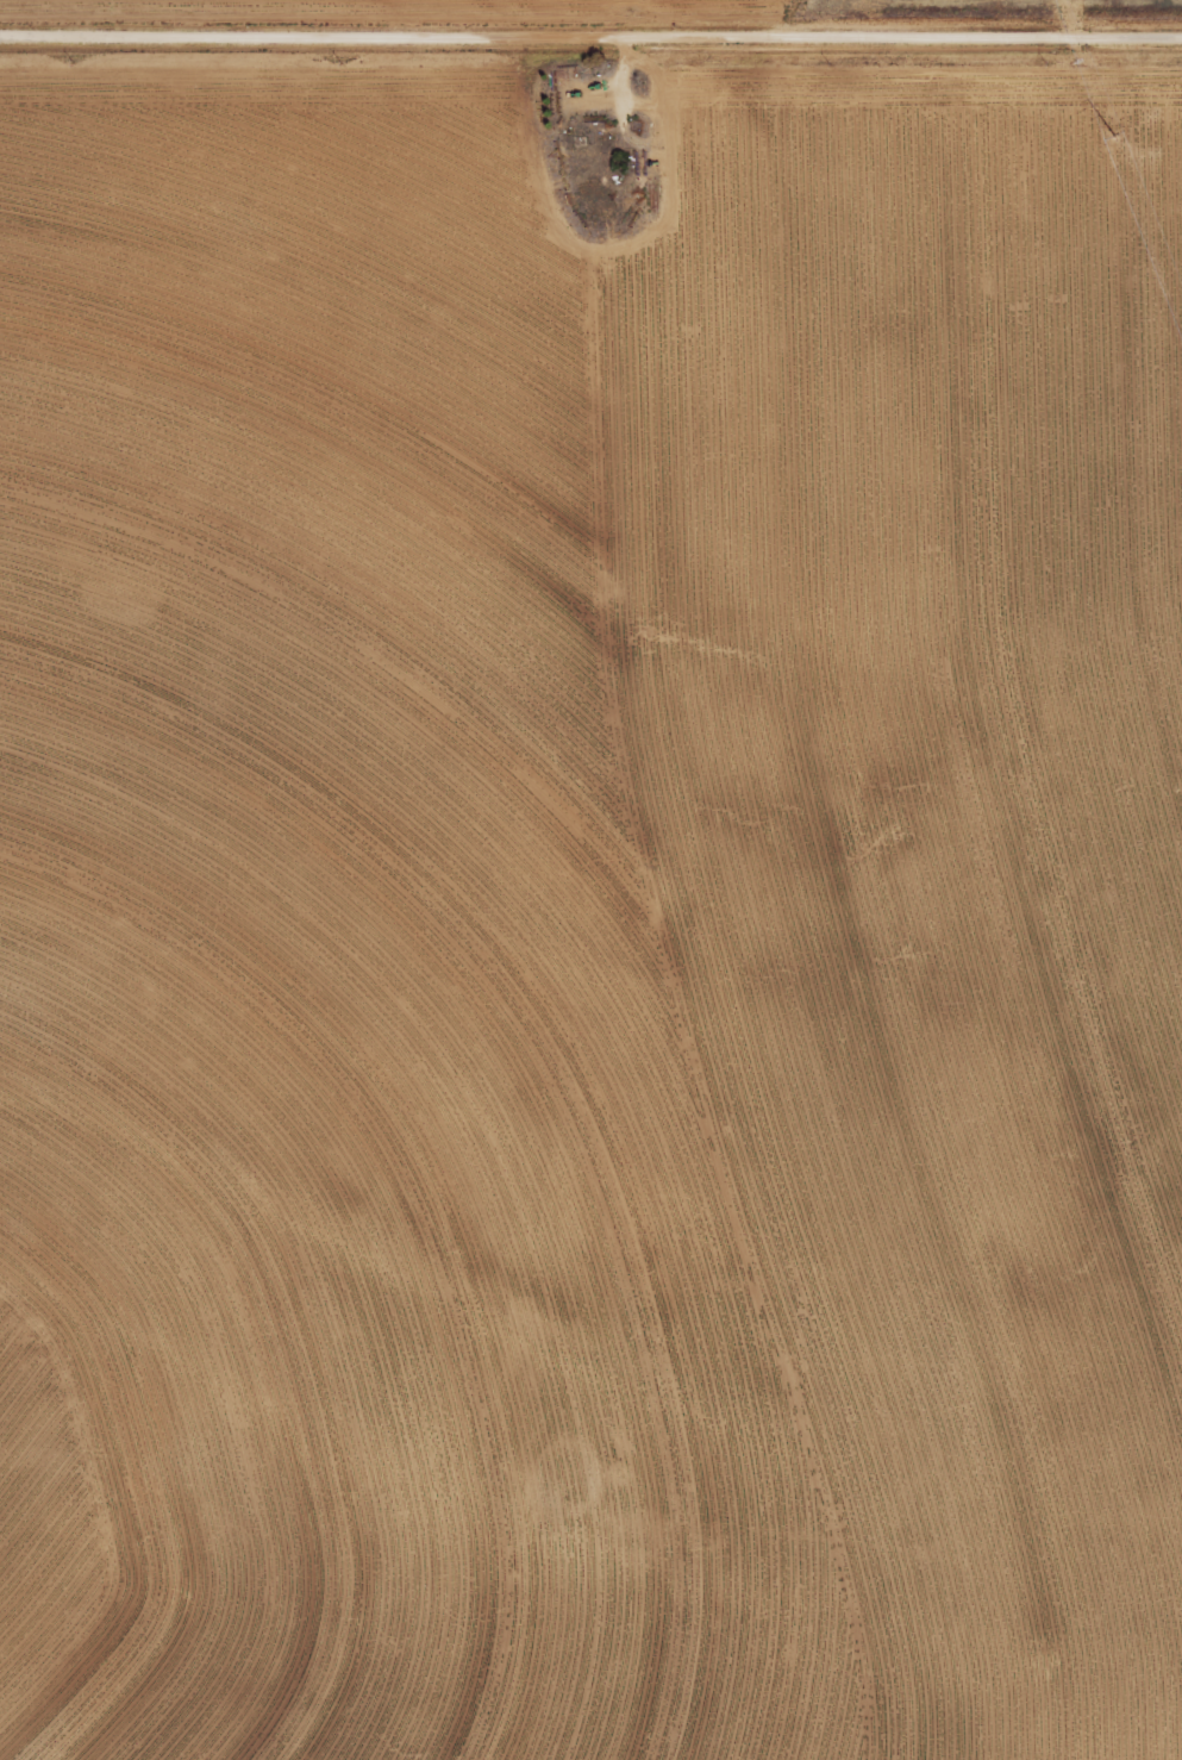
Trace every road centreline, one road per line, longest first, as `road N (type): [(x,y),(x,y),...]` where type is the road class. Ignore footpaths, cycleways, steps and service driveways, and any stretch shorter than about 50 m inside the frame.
road 1 (residential): [(1181,41),(0,50)]

